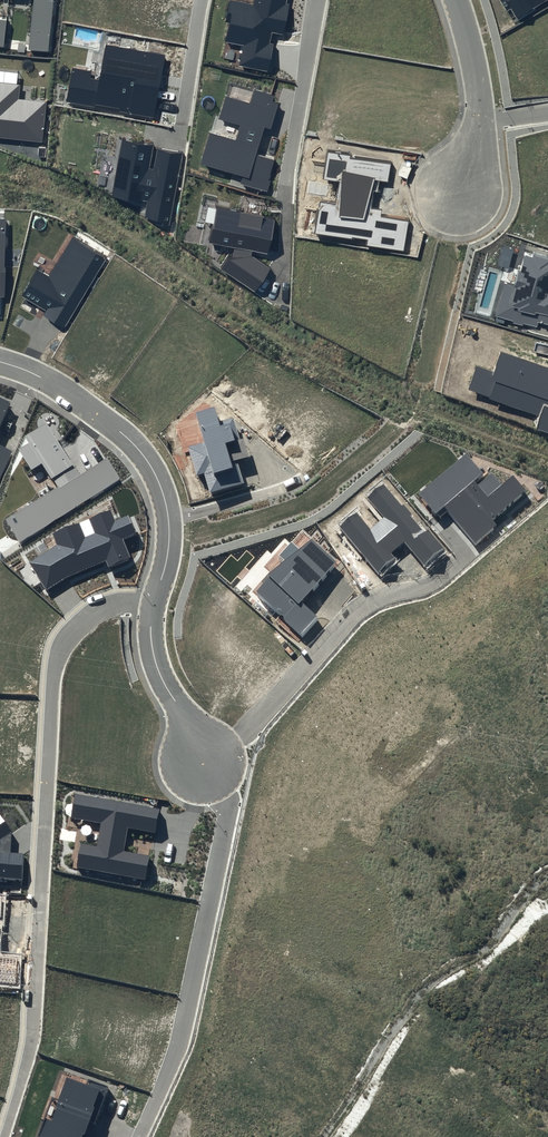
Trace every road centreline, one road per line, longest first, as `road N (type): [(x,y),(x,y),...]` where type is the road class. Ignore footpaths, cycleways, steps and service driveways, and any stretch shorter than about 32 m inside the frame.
road 1 (residential): [(3,1136),(32,1029),(54,663),(60,643),(86,614),(121,600),(152,603)]
road 2 (residential): [(0,362),(99,414),(160,481),(169,549),(152,603)]
road 3 (residential): [(456,0),(477,78),(479,120),(458,191)]
road 4 (residential): [(152,603),(158,672),(204,765)]

